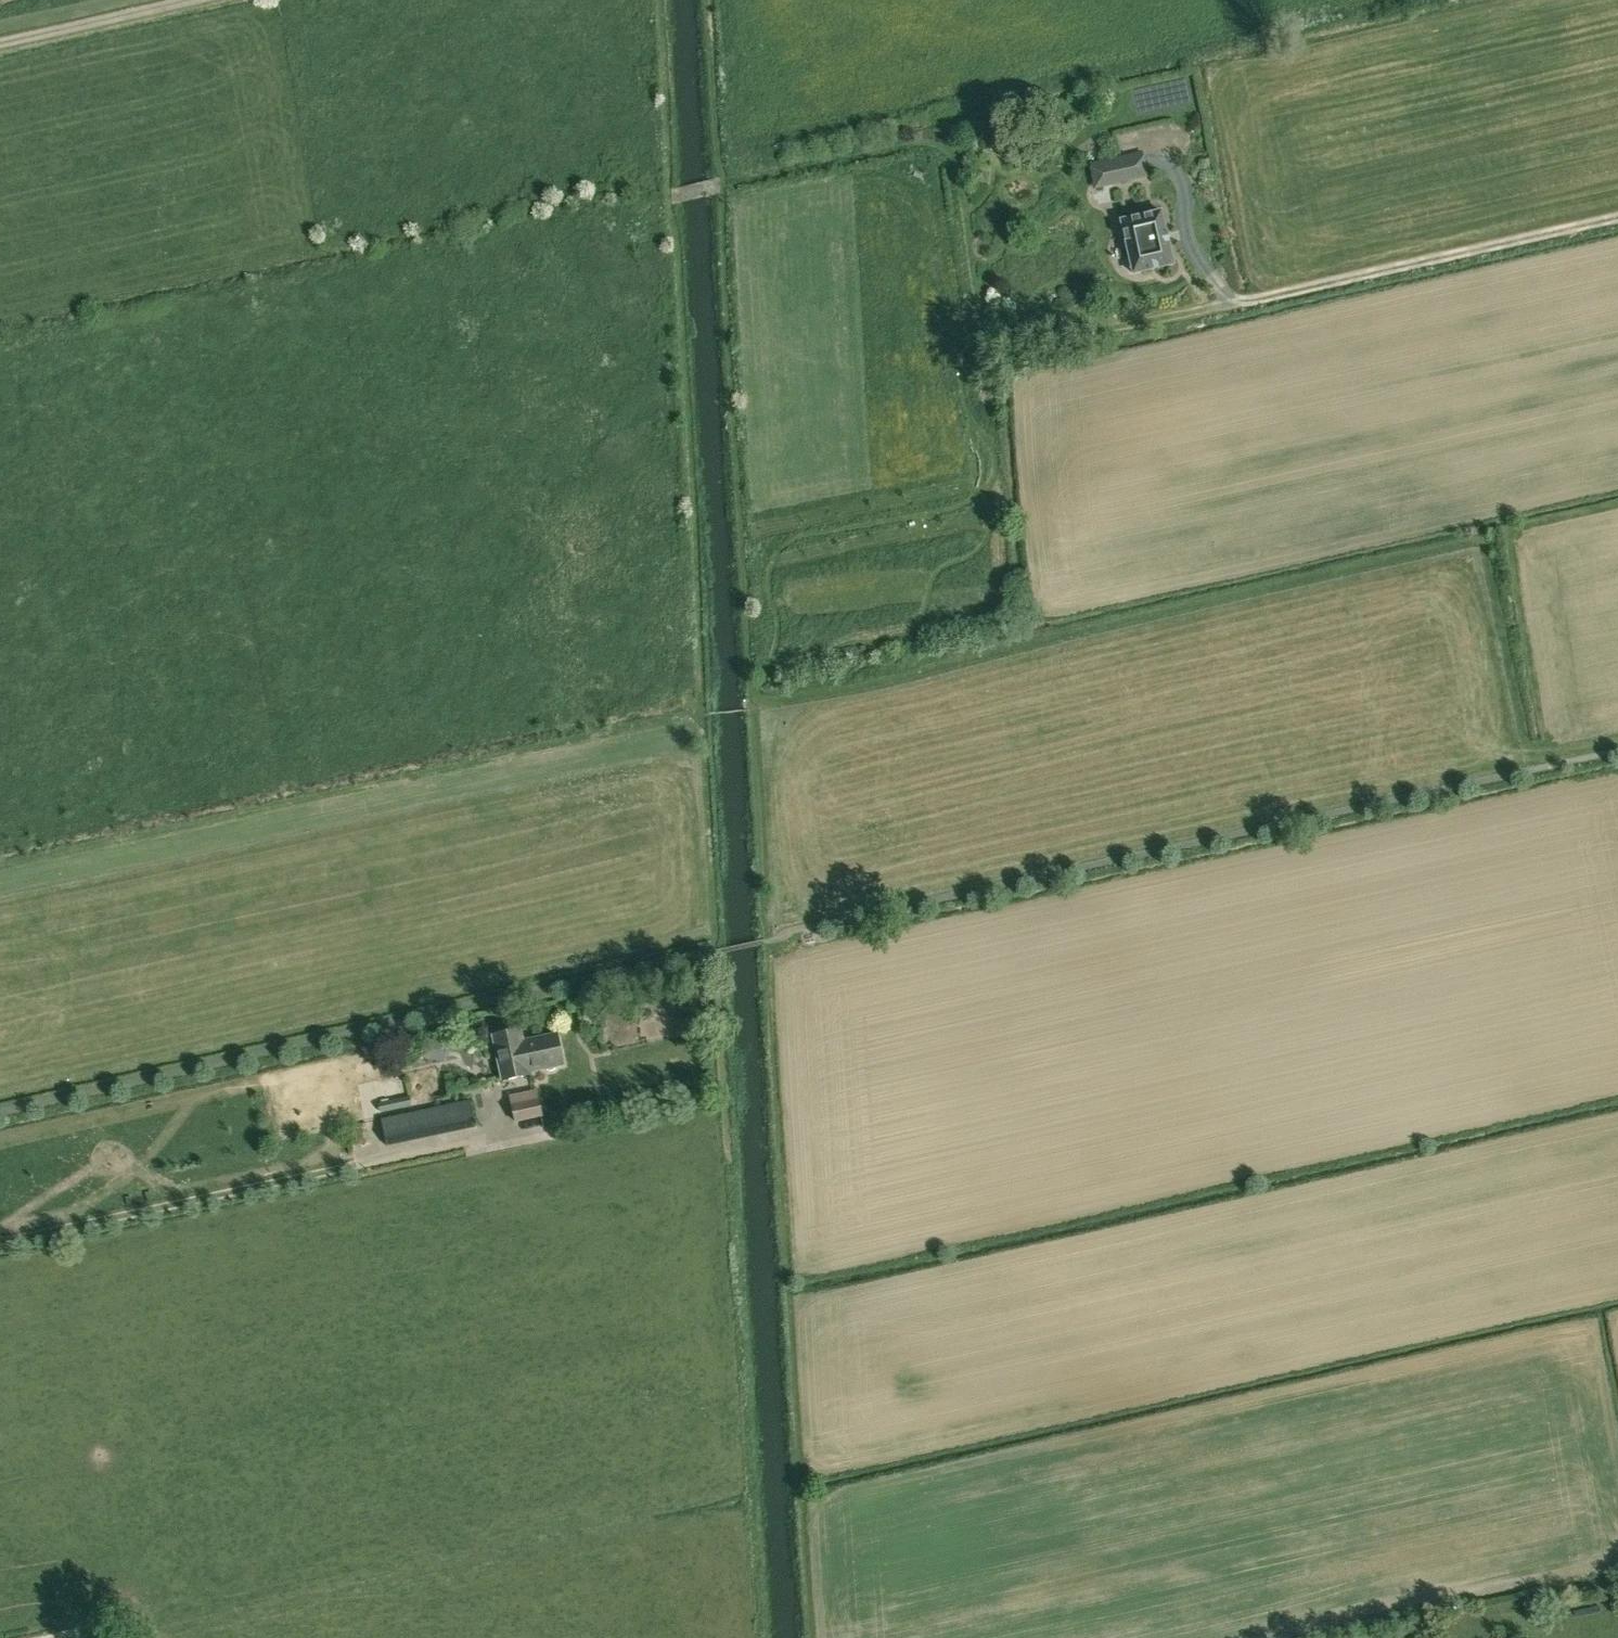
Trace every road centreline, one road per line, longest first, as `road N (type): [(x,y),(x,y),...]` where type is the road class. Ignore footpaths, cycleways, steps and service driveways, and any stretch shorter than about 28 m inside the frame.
road 1 (track): [(189,0),(0,43)]

